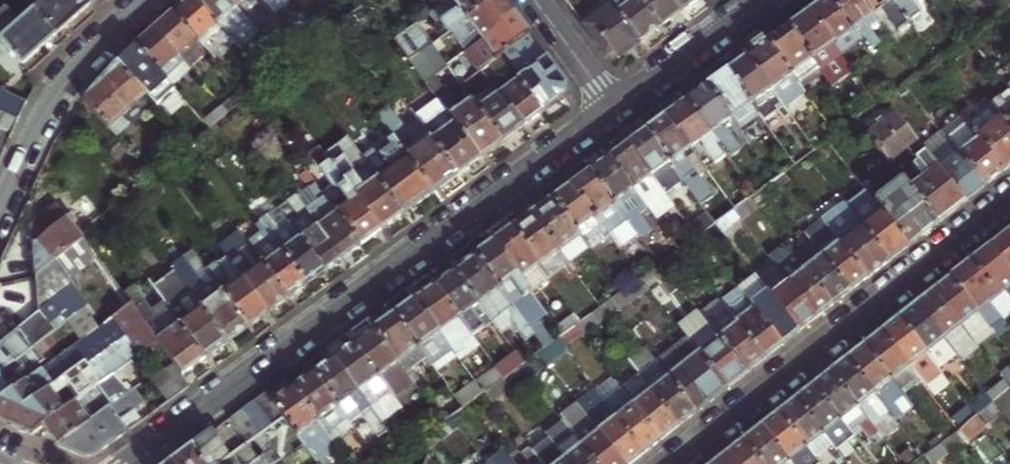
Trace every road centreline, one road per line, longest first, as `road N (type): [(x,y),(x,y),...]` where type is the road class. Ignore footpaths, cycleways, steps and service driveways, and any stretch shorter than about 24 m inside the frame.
road 1 (residential): [(613,110),(130,463)]
road 2 (residential): [(674,463),(1009,201)]
road 3 (residential): [(0,207),(56,92),(150,0)]
road 4 (residential): [(763,0),(613,110)]
road 5 (residential): [(613,110),(533,0)]

